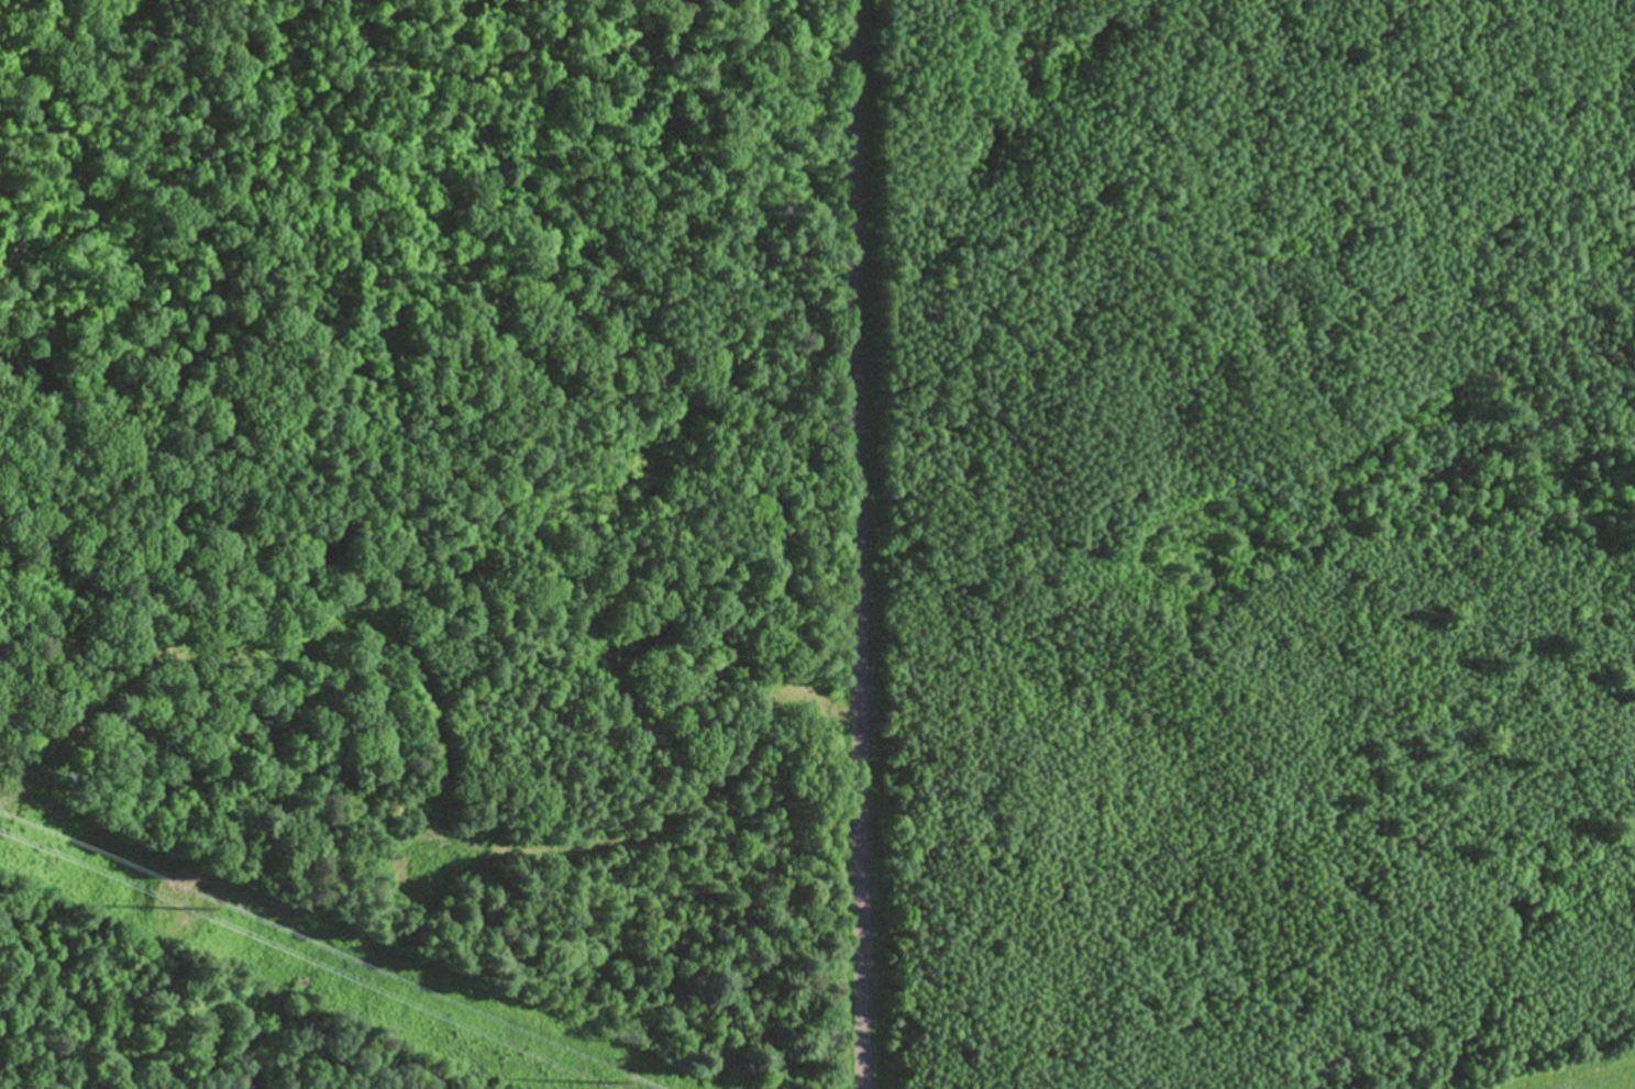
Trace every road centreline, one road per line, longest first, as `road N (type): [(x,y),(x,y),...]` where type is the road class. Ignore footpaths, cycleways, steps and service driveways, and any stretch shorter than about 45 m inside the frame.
road 1 (residential): [(864,1088),(859,0)]

